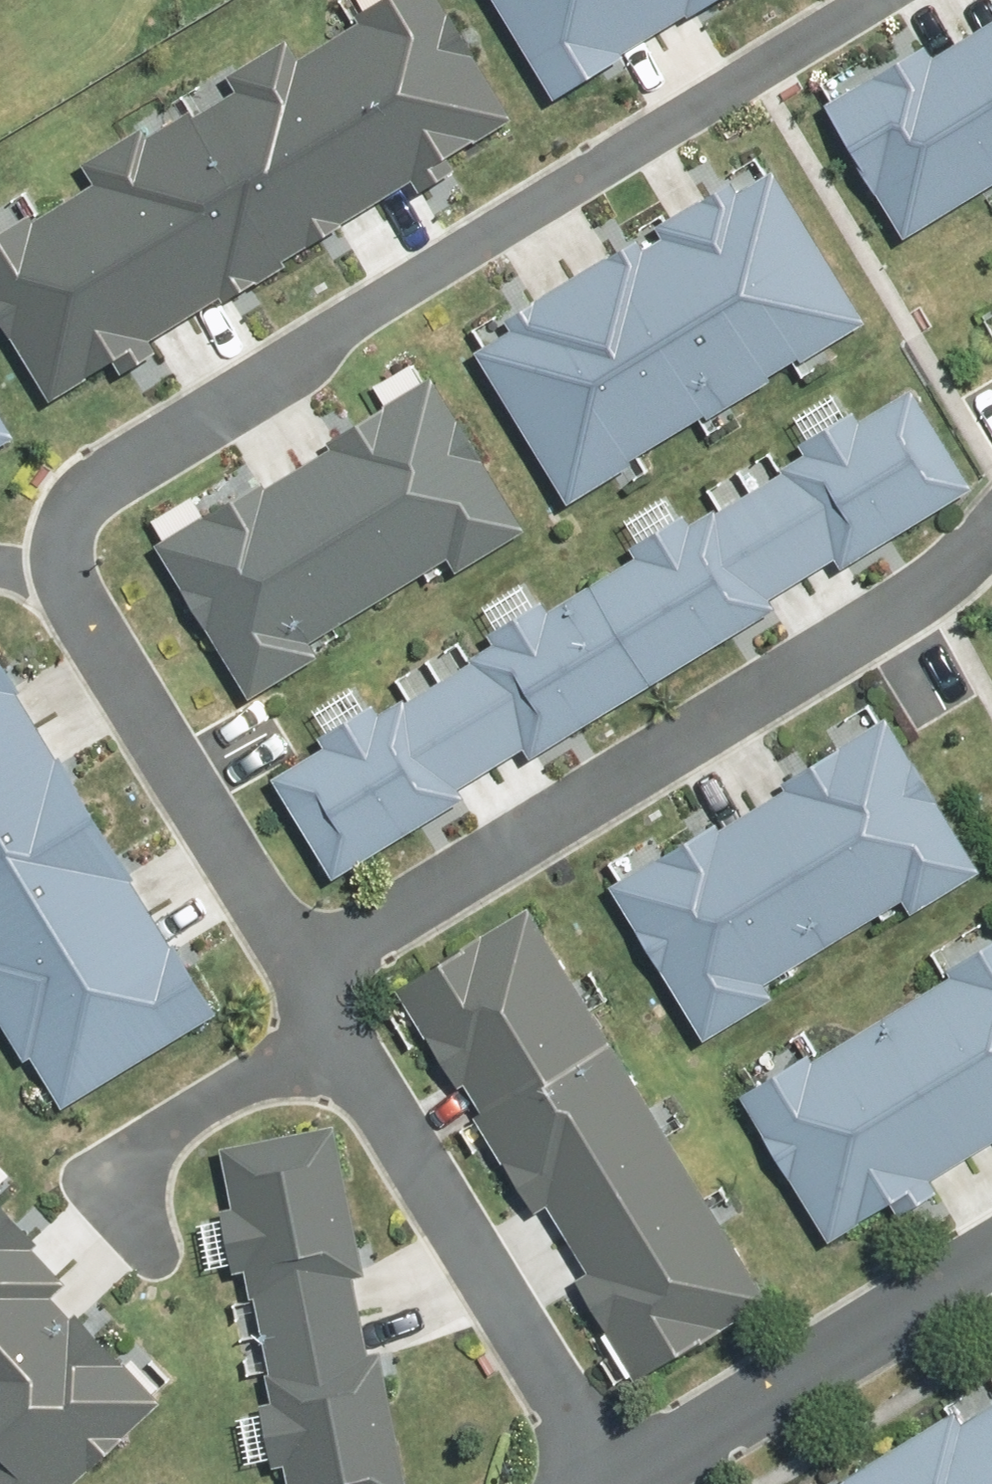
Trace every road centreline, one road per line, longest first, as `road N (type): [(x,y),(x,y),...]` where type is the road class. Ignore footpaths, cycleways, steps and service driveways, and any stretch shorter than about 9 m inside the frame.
road 1 (residential): [(52,547),(85,487),(885,0)]
road 2 (residential): [(991,538),(936,585),(303,972)]
road 3 (residential): [(606,1483),(336,1027)]
road 4 (residential): [(303,972),(52,547)]
road 5 (residential): [(606,1483),(991,1241)]
road 6 (residential): [(336,1027),(143,1138),(124,1163),(154,1231)]

